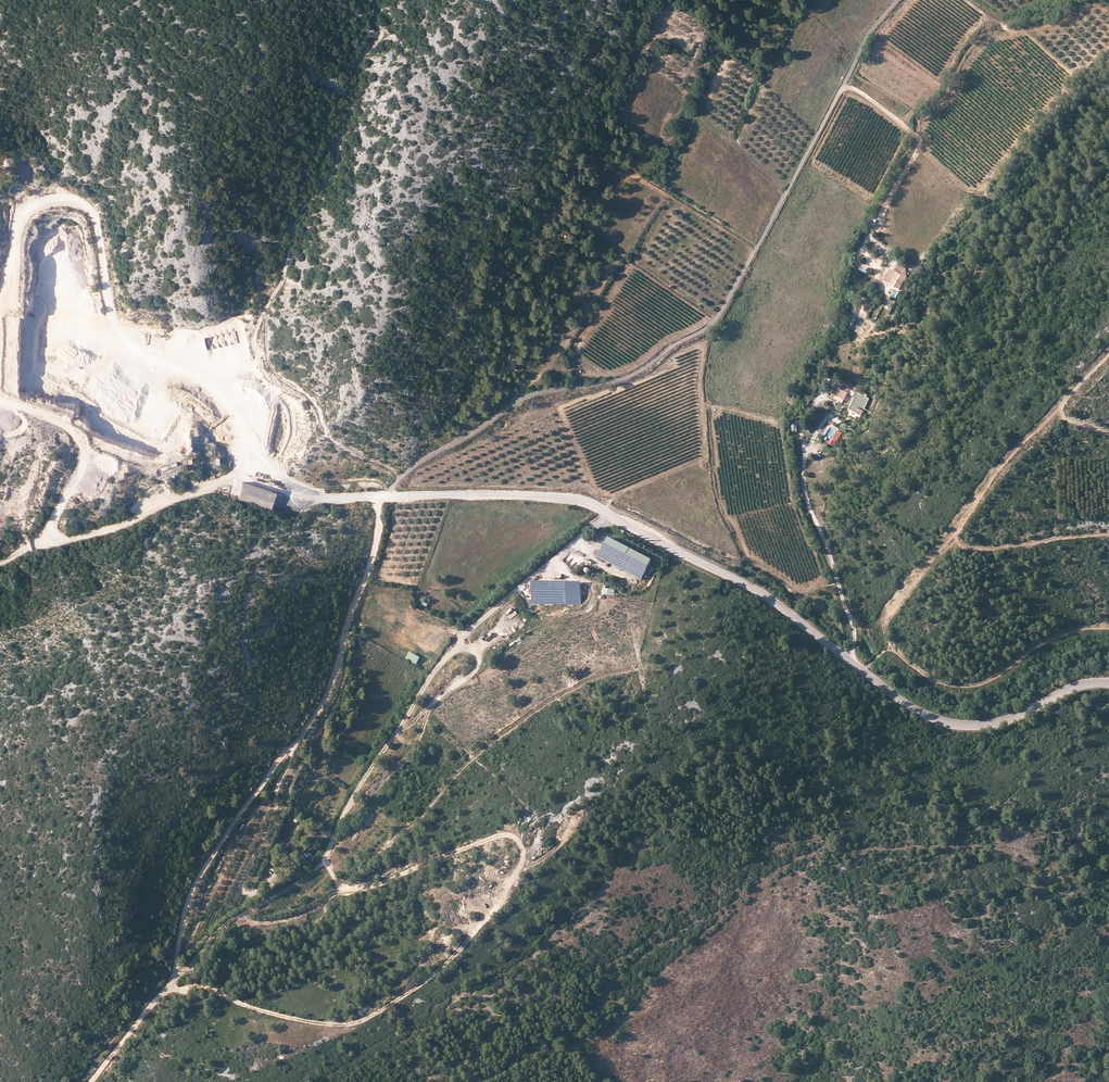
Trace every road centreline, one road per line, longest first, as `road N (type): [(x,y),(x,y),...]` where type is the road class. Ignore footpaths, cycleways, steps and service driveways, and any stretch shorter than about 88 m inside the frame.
road 1 (track): [(609,516),(491,615),(424,686),(336,826),(327,856),(347,890),(502,834),(514,838),(521,851),(515,872),(463,947),(425,984),(362,1020),(336,1025),(265,1015),(204,989),(165,991)]
road 2 (unclassified): [(323,501),(576,498),(769,599),(930,718),(968,726),(1012,719),(1059,693),(1108,683)]
road 3 (track): [(388,500),(400,480),(515,400),(630,377),(708,328),(871,31),(898,0)]
road 4 (track): [(388,500),(330,690),(197,881),(173,981),(90,1081)]
road 5 (track): [(1108,354),(1001,464),(884,624),(894,650),(928,677),(958,686),(992,678),(1072,631),(1108,628)]
road 6 (track): [(376,0),(383,35),(365,63),(324,195),(298,221),(279,291),(248,339)]
road 7 (track): [(1108,534),(977,549),(954,533)]

